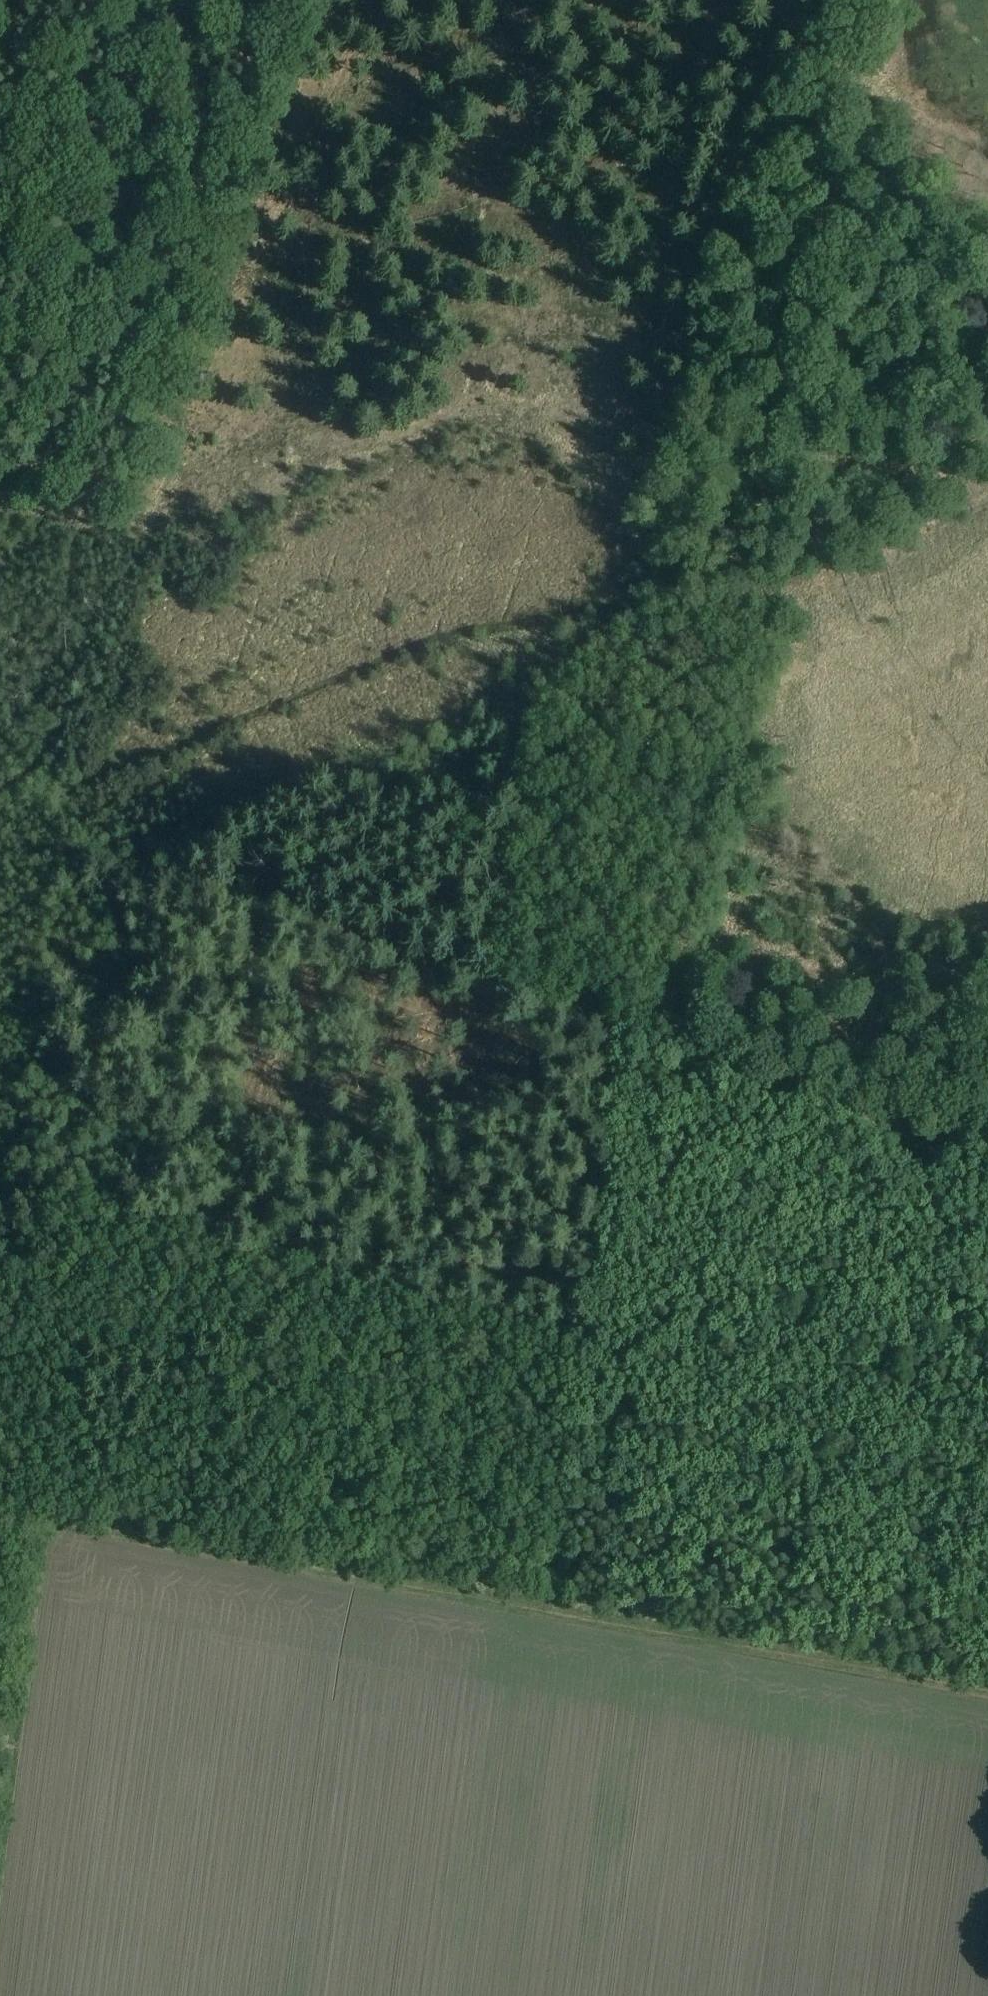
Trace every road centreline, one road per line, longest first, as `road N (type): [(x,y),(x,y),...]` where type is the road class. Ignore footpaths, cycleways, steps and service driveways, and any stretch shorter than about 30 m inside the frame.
road 1 (track): [(18,830),(987,1151)]
road 2 (track): [(0,1509),(987,1692)]
road 3 (track): [(241,162),(299,0)]

